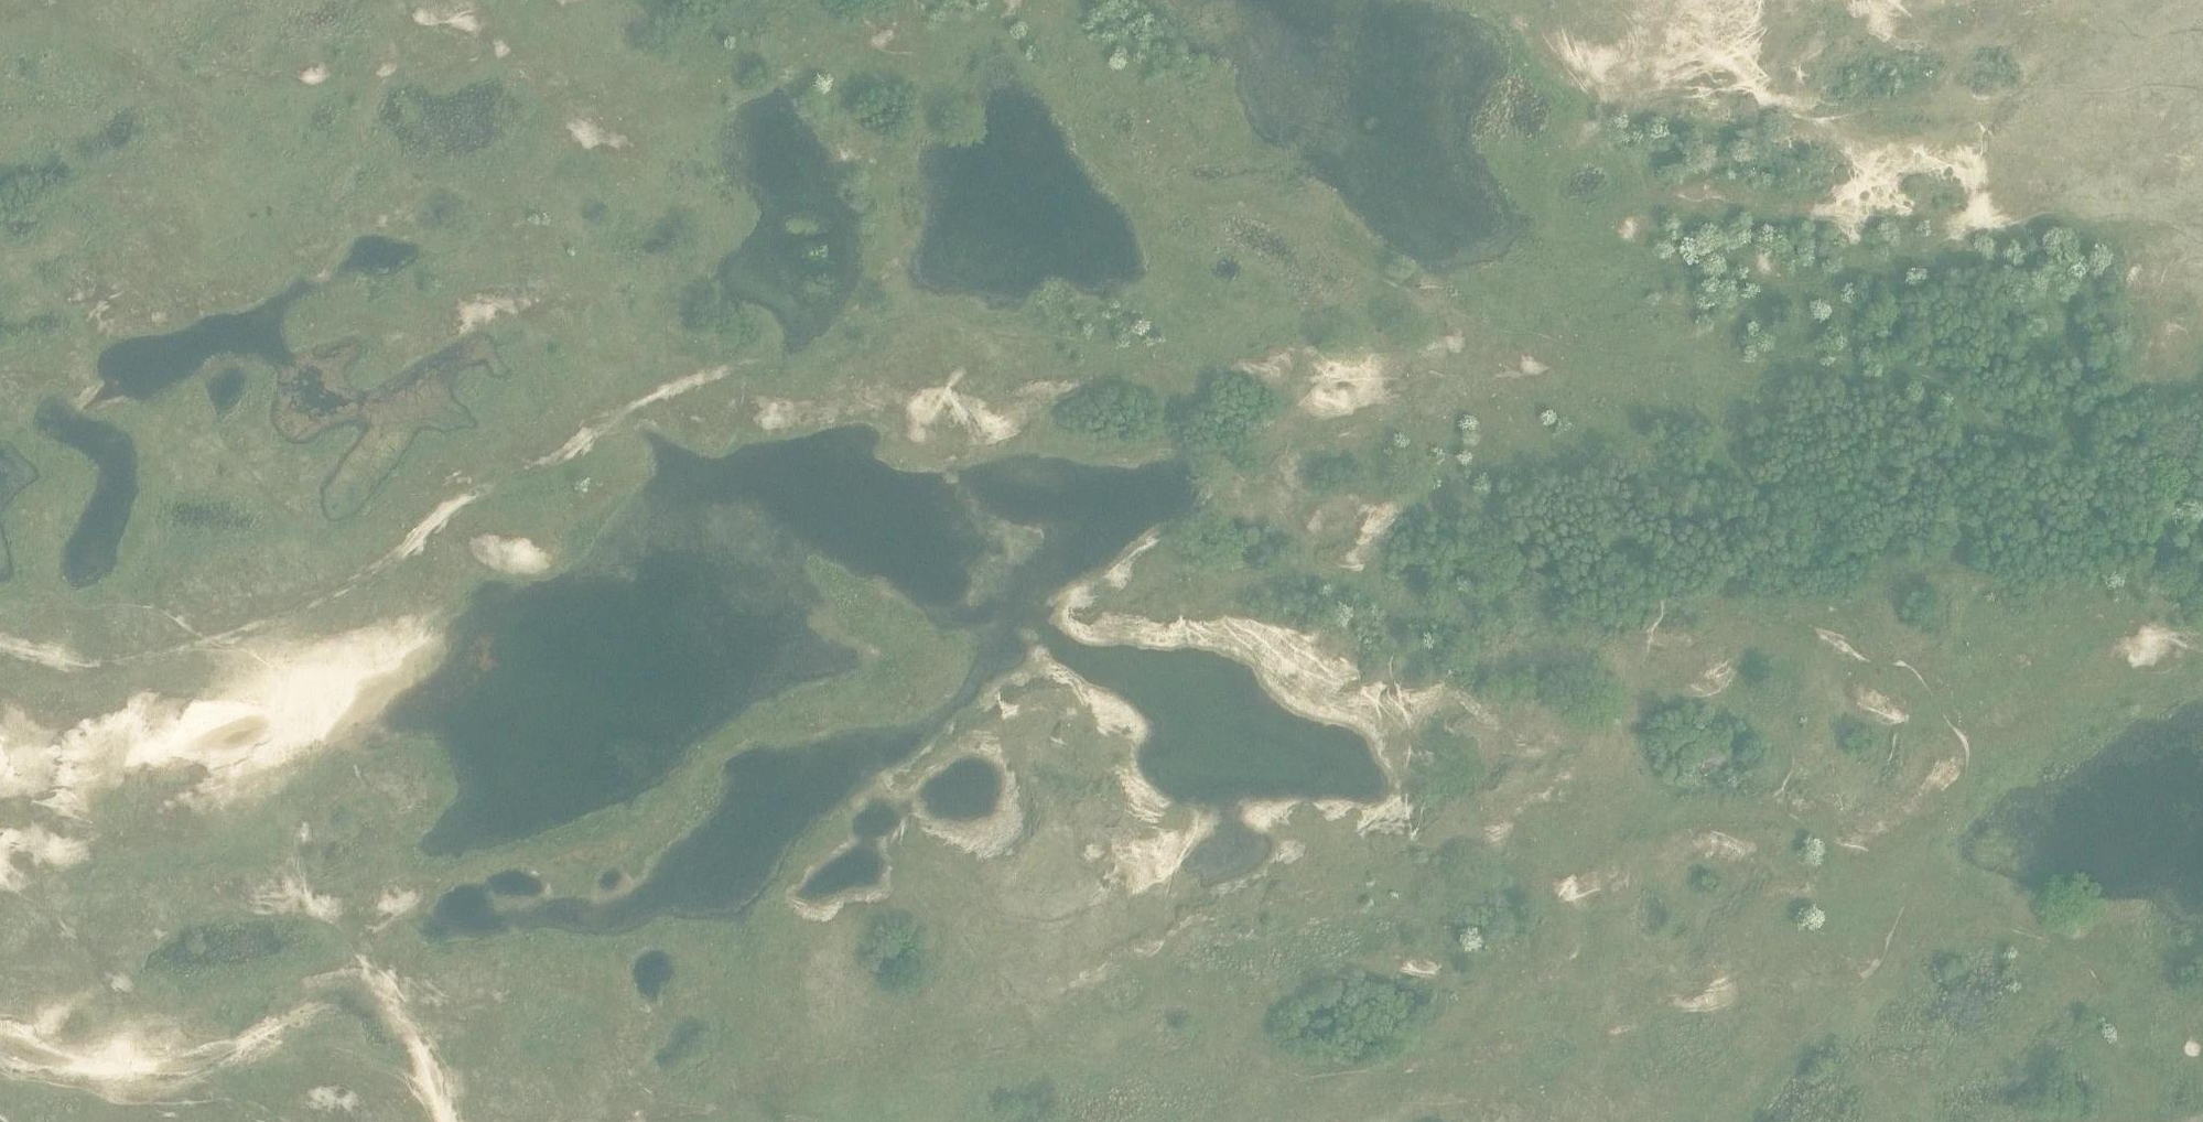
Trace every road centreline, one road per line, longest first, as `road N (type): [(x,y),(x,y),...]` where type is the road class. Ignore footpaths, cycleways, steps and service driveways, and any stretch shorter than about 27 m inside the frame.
road 1 (track): [(0,1045),(58,1070),(186,1056),(303,1014),(360,1015),(419,1049),(441,1121)]

